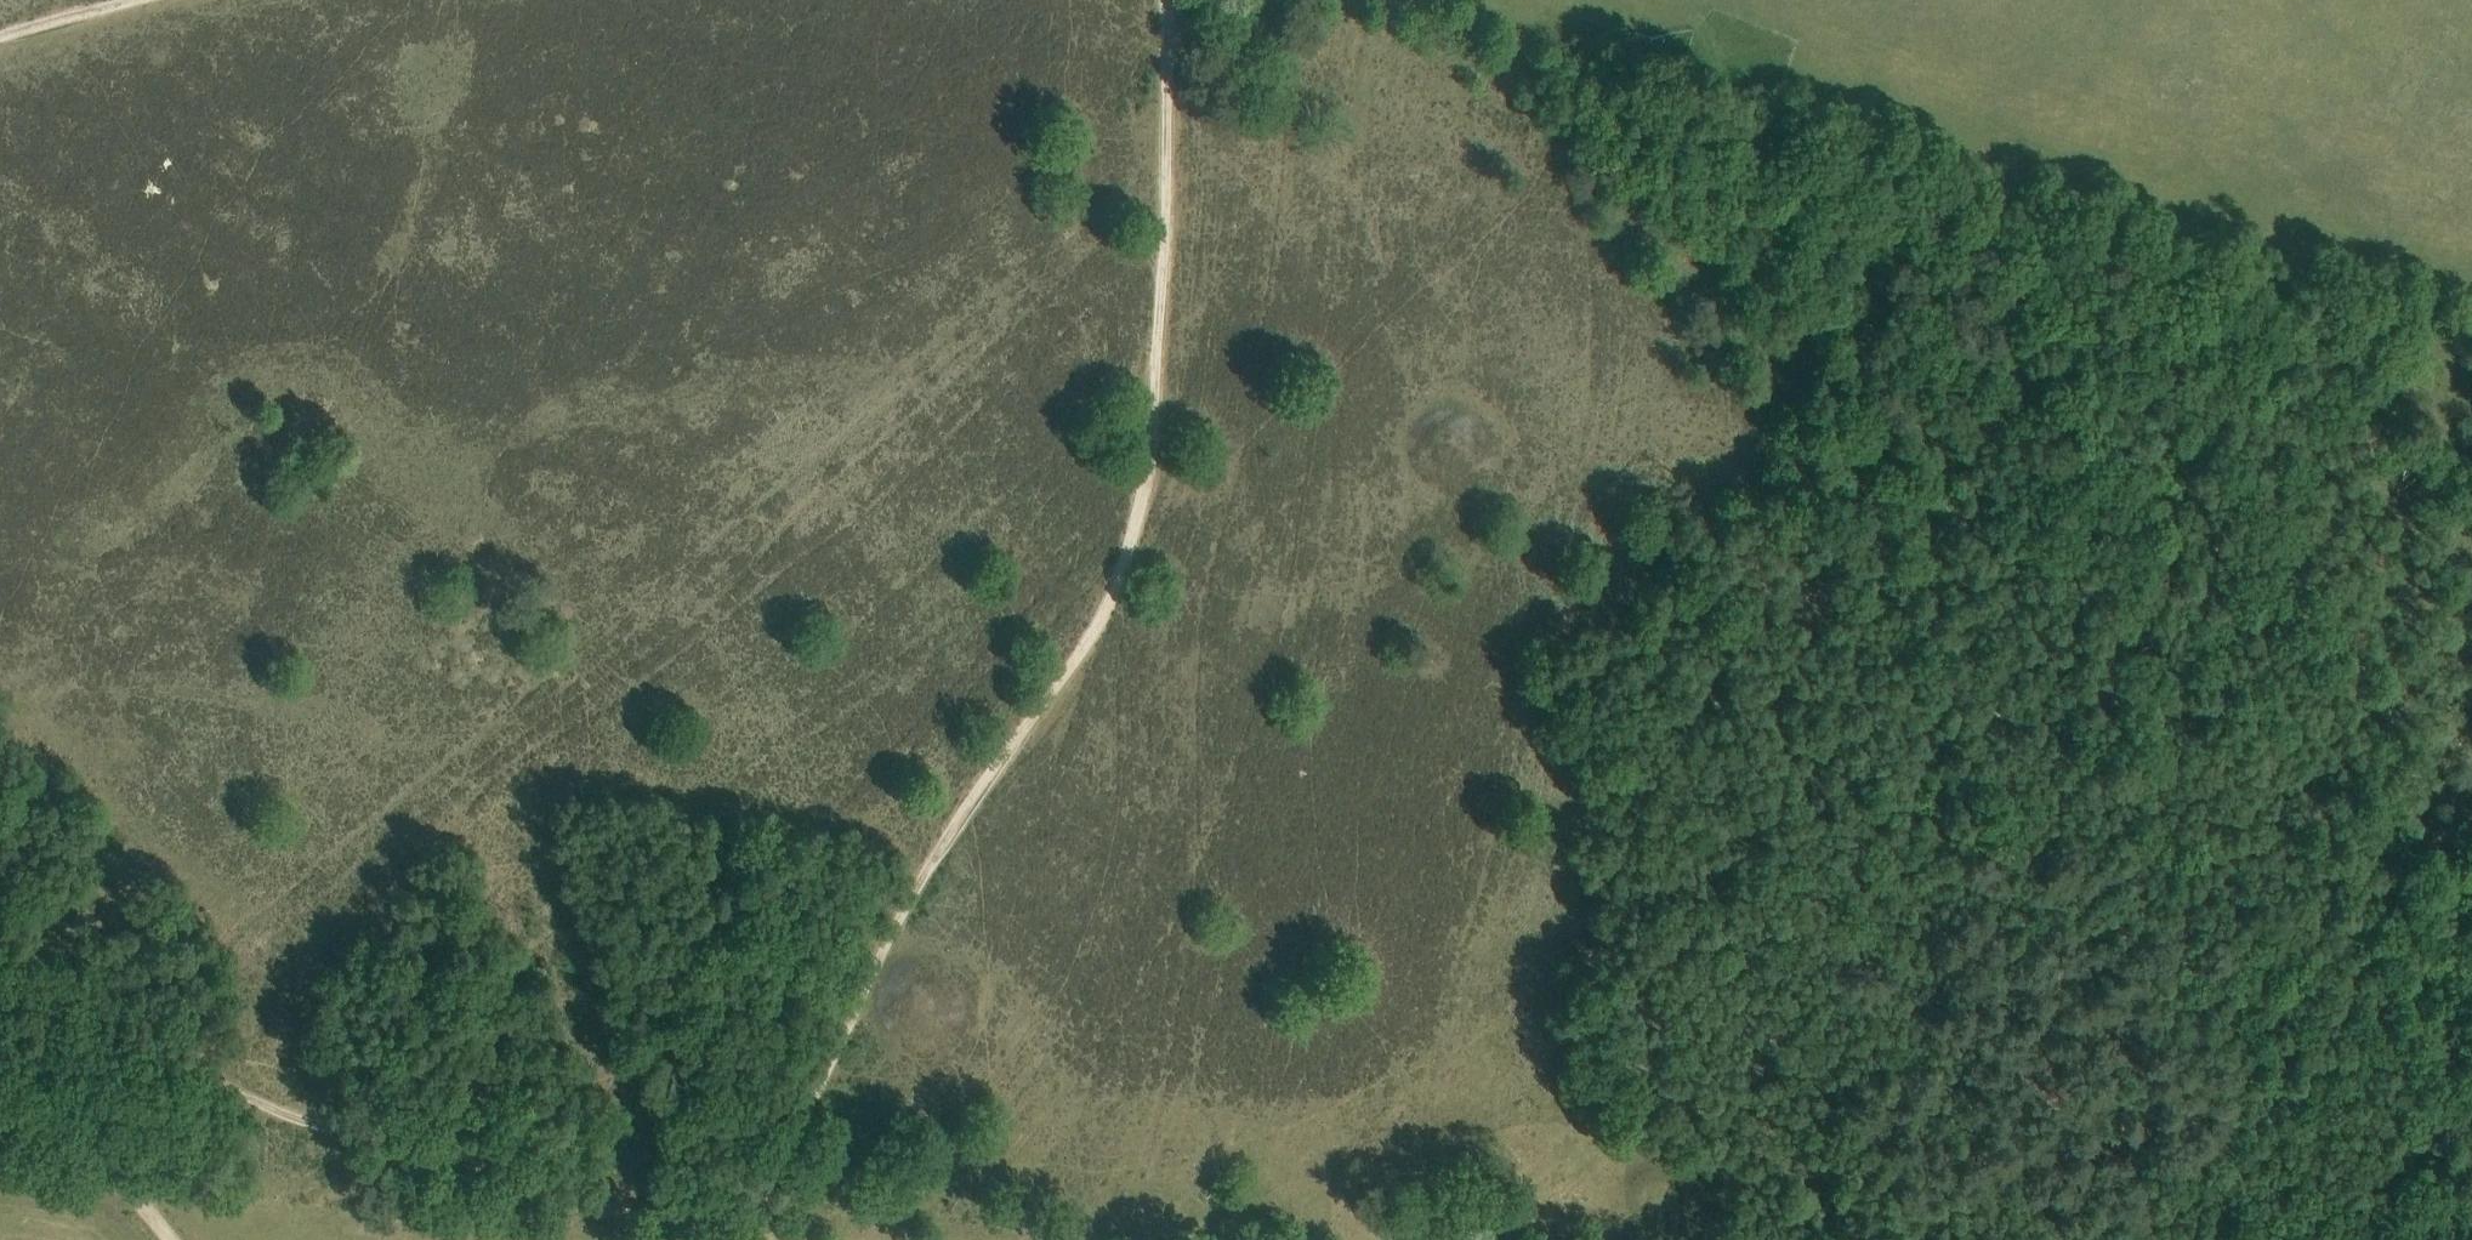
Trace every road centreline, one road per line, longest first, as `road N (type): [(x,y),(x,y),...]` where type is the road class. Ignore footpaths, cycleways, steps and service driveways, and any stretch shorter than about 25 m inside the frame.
road 1 (track): [(0,940),(217,1087),(295,1118),(454,1156),(579,1209),(692,1223),(753,1208),(926,873),(1099,622),(1137,530),(1163,269),(1168,0)]
road 2 (track): [(169,1239),(0,1030)]
road 3 (track): [(148,0),(0,40)]

